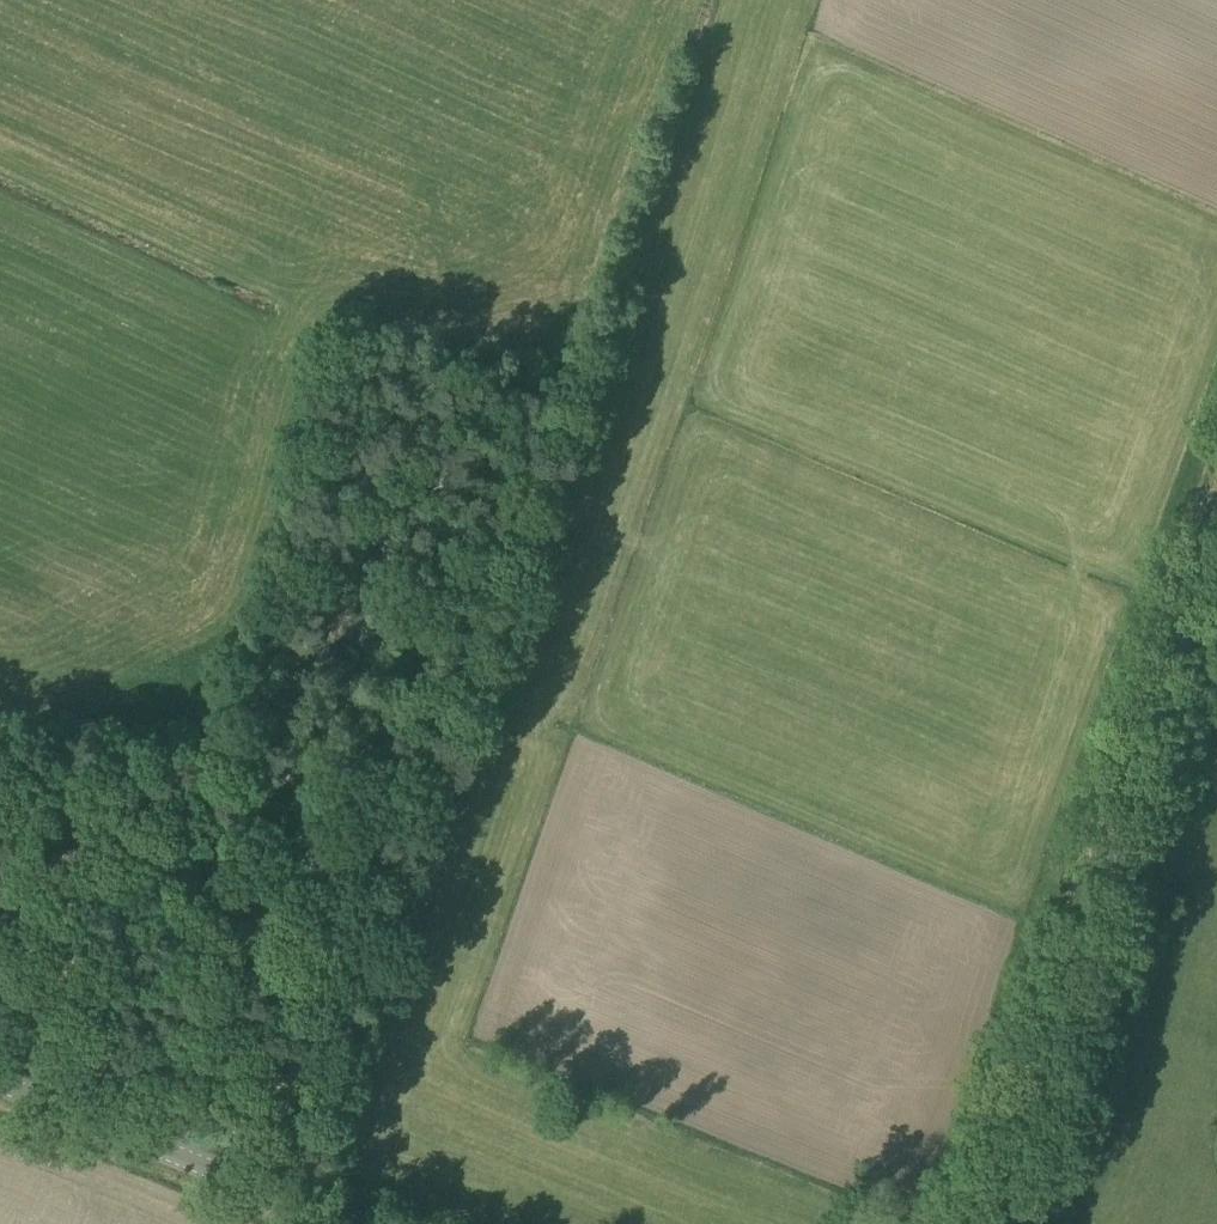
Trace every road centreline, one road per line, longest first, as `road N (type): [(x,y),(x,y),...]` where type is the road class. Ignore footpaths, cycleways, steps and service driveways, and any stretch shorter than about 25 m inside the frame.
road 1 (tertiary): [(980,1223),(1216,535)]
road 2 (secondary): [(344,1223),(0,1081)]

